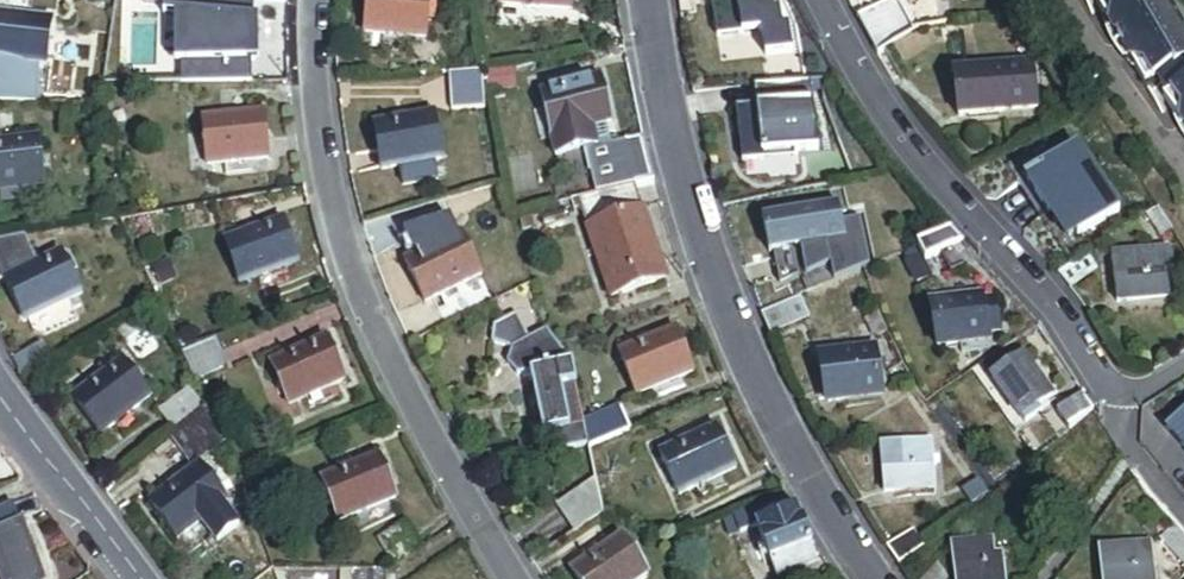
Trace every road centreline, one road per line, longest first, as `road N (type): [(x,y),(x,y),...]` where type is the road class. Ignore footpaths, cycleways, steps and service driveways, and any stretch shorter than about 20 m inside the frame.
road 1 (residential): [(874,578),(795,465),(694,242),(648,0)]
road 2 (residential): [(316,0),(311,58),(324,171),(381,348),(510,578)]
road 3 (residential): [(820,0),(842,49),(938,185),(1061,320),(1098,378),(1106,422)]
road 4 (tertiary): [(0,405),(130,578)]
road 5 (residential): [(1070,0),(1183,174)]
road 6 (residential): [(1183,524),(1106,422)]

